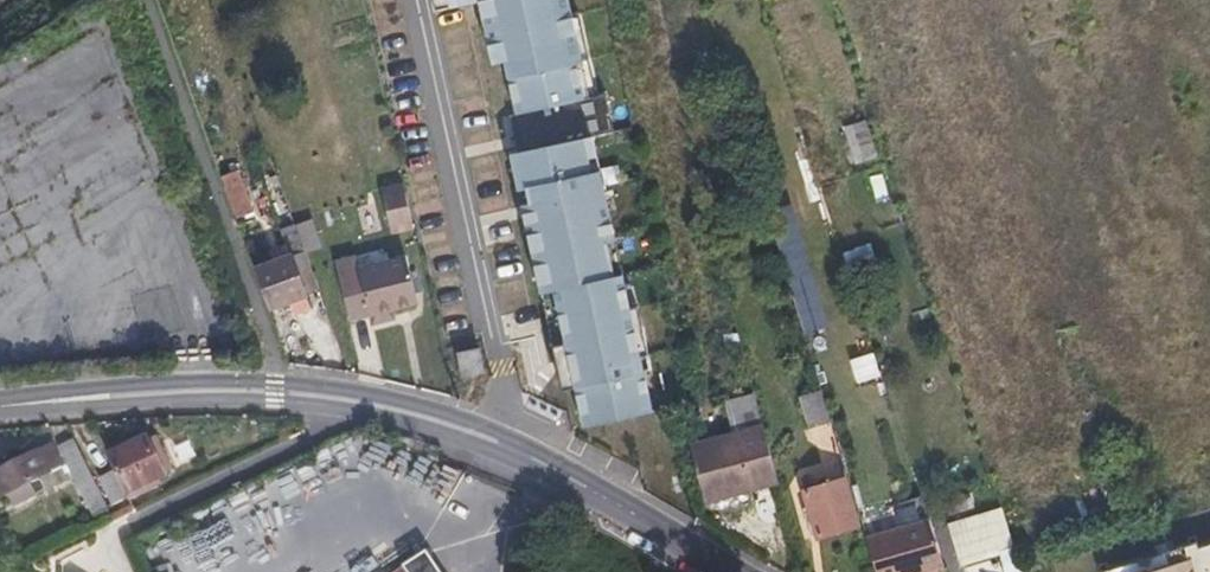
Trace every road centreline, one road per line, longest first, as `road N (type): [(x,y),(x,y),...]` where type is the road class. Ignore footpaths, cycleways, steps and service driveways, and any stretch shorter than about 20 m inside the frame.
road 1 (residential): [(732,571),(570,475),(462,423),(277,390),(181,387),(0,401)]

